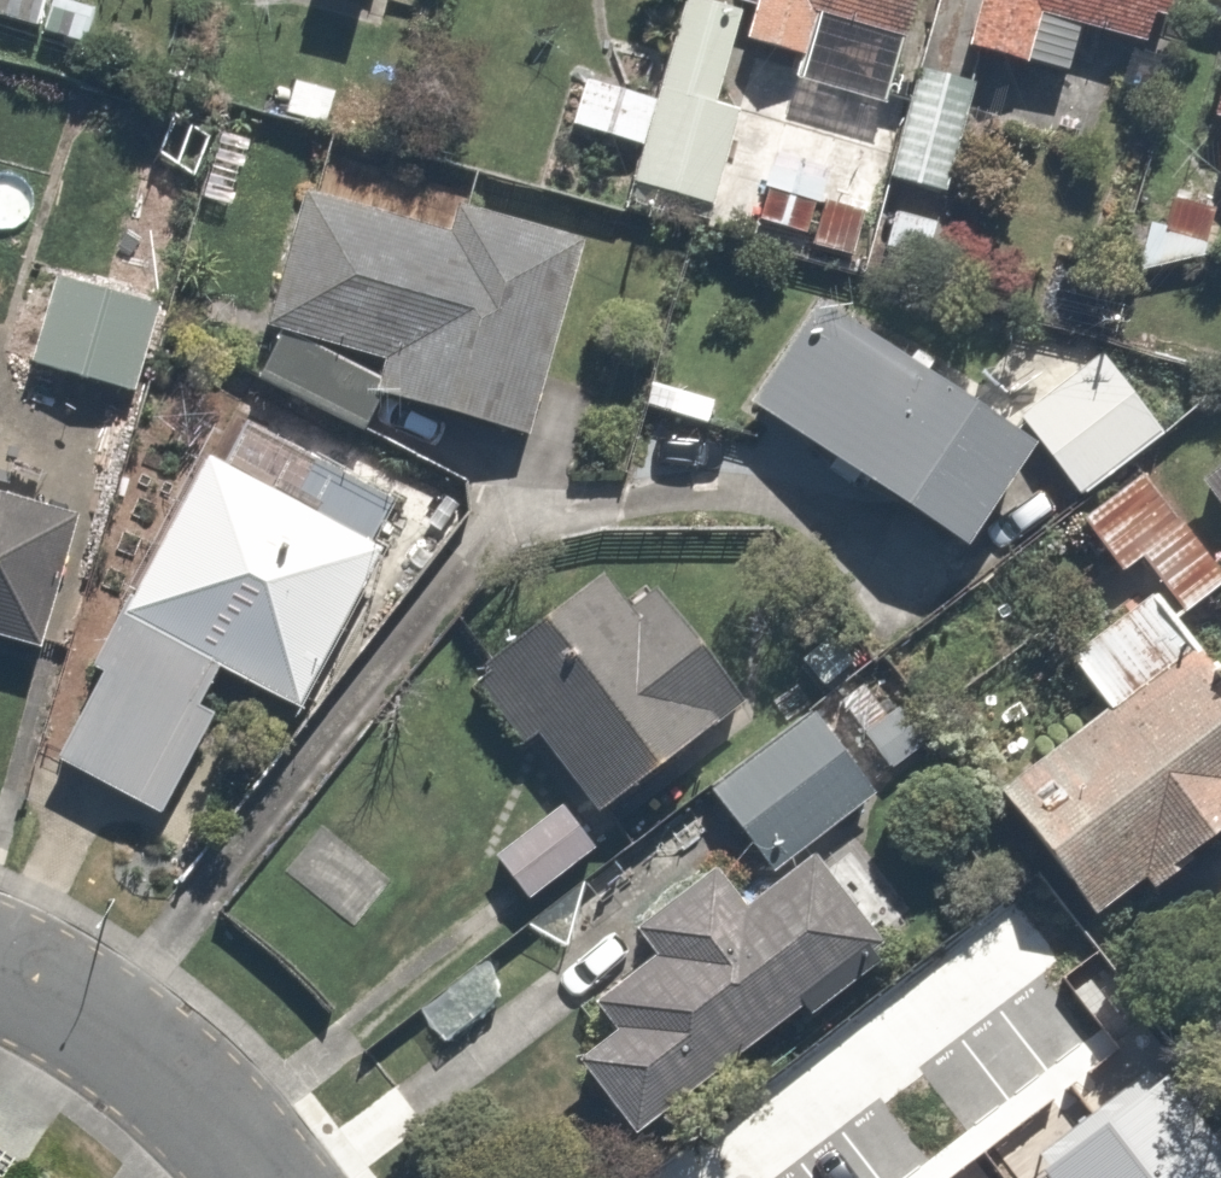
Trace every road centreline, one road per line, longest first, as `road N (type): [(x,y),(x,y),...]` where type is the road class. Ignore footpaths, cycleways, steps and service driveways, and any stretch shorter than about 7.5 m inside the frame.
road 1 (residential): [(256,1177),(174,1082),(87,1018),(0,975)]

